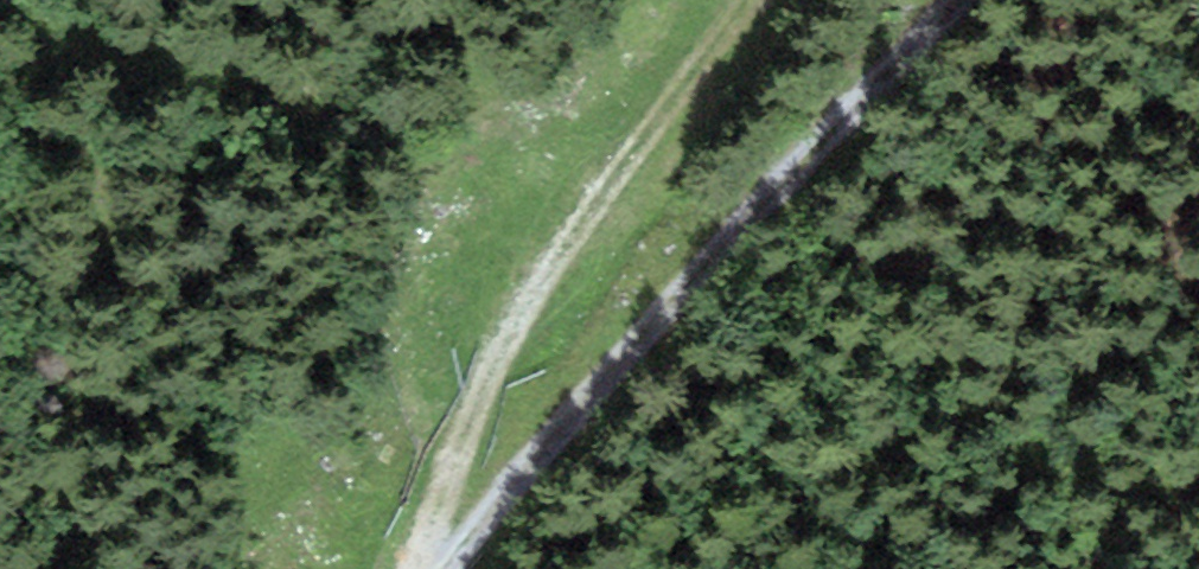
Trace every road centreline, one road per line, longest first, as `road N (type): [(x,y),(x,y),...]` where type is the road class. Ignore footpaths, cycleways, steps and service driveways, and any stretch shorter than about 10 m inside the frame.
road 1 (track): [(445,568),(553,441),(965,0)]
road 2 (track): [(743,0),(540,281),(463,435),(418,568)]

